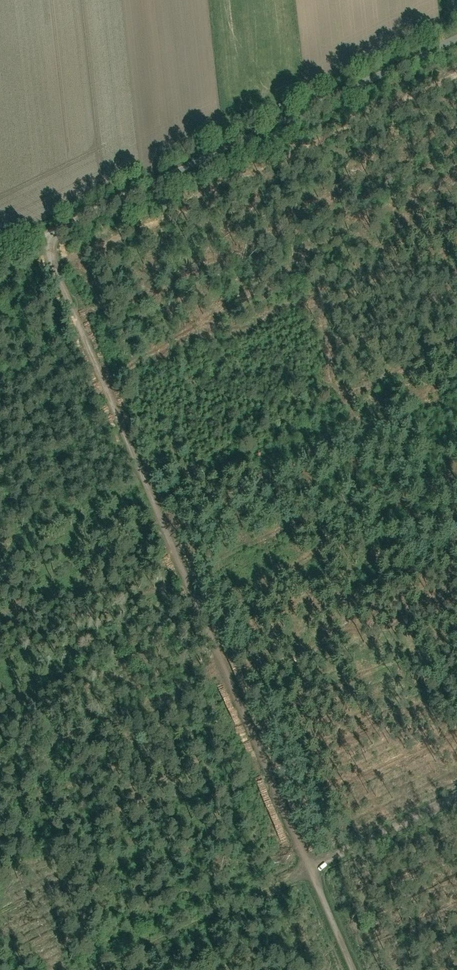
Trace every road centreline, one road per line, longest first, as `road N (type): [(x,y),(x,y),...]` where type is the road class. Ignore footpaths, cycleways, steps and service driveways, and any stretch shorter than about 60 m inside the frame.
road 1 (track): [(51,232),(48,250),(184,591),(310,869),(456,799)]
road 2 (track): [(456,39),(0,256)]

